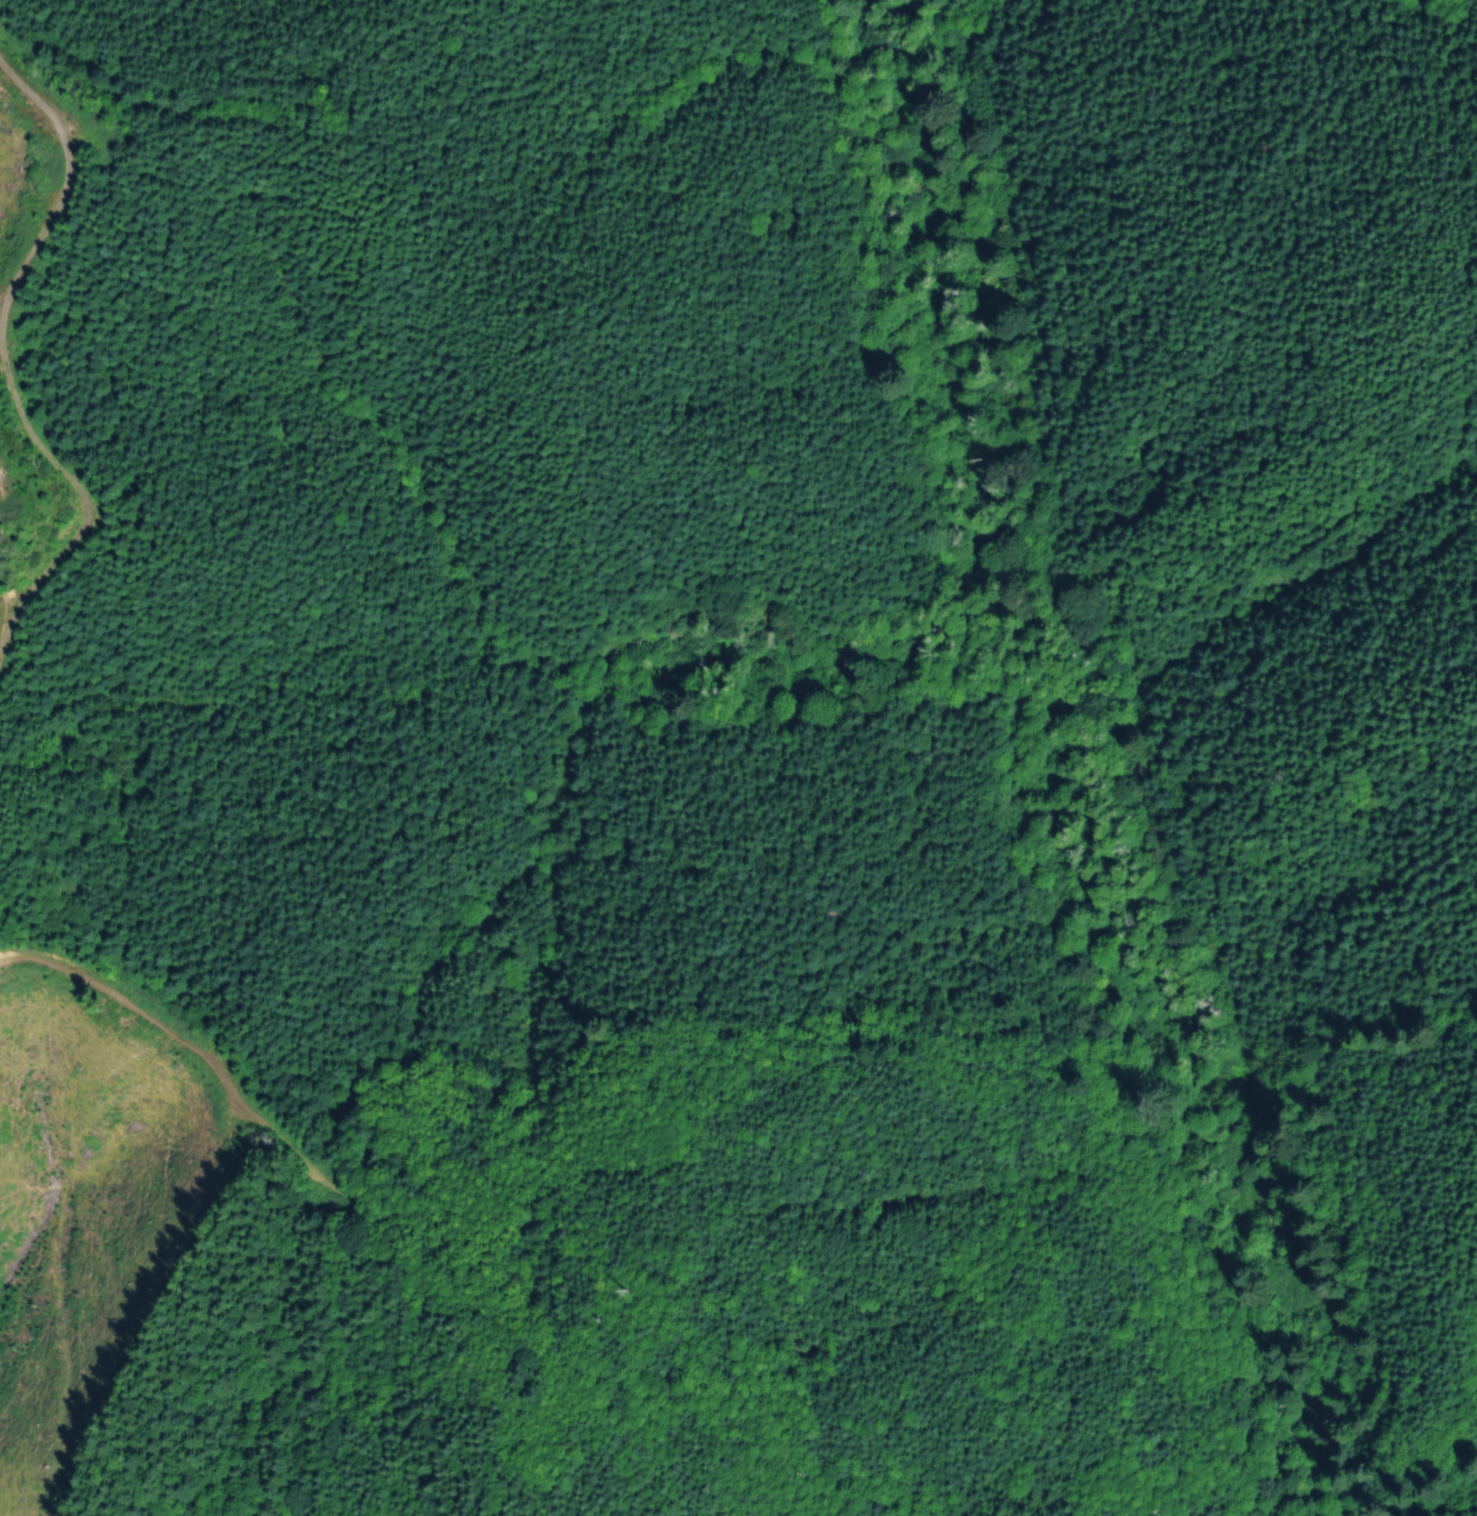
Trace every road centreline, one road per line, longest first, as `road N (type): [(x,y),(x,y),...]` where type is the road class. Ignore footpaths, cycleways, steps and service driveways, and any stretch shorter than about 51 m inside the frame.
road 1 (track): [(0,3),(42,81),(44,138),(0,237)]
road 2 (track): [(0,933),(108,946),(134,971),(174,1047)]
road 3 (track): [(0,388),(23,480),(0,553)]

